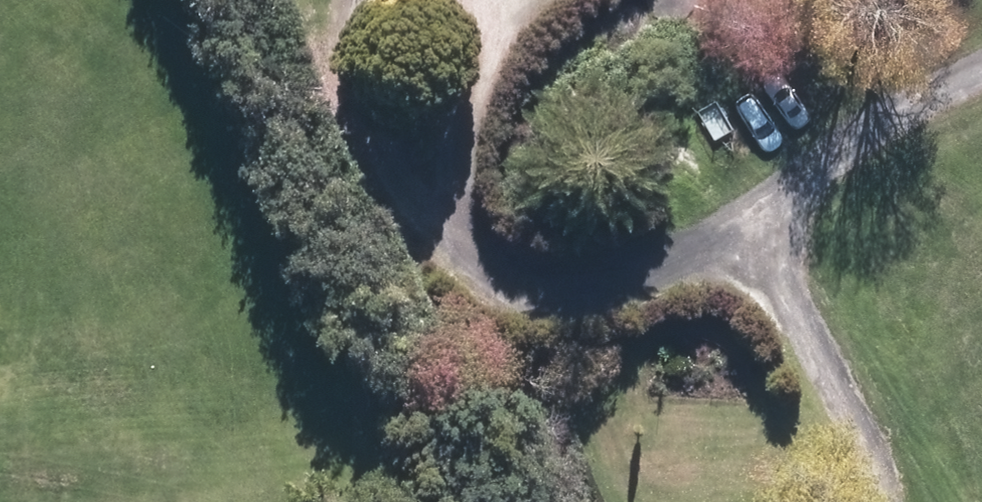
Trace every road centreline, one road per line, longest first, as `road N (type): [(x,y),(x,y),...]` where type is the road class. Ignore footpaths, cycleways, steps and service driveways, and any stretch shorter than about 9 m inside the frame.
road 1 (track): [(820,159),(611,285),(551,287),(483,260),(445,223),(447,131),(494,52),(496,11),(489,0)]
road 2 (track): [(981,85),(820,159),(781,222),(819,366),(881,501)]
road 3 (track): [(358,0),(347,22),(346,84),(390,177)]
road 4 (track): [(800,300),(764,265),(726,249),(681,246)]

